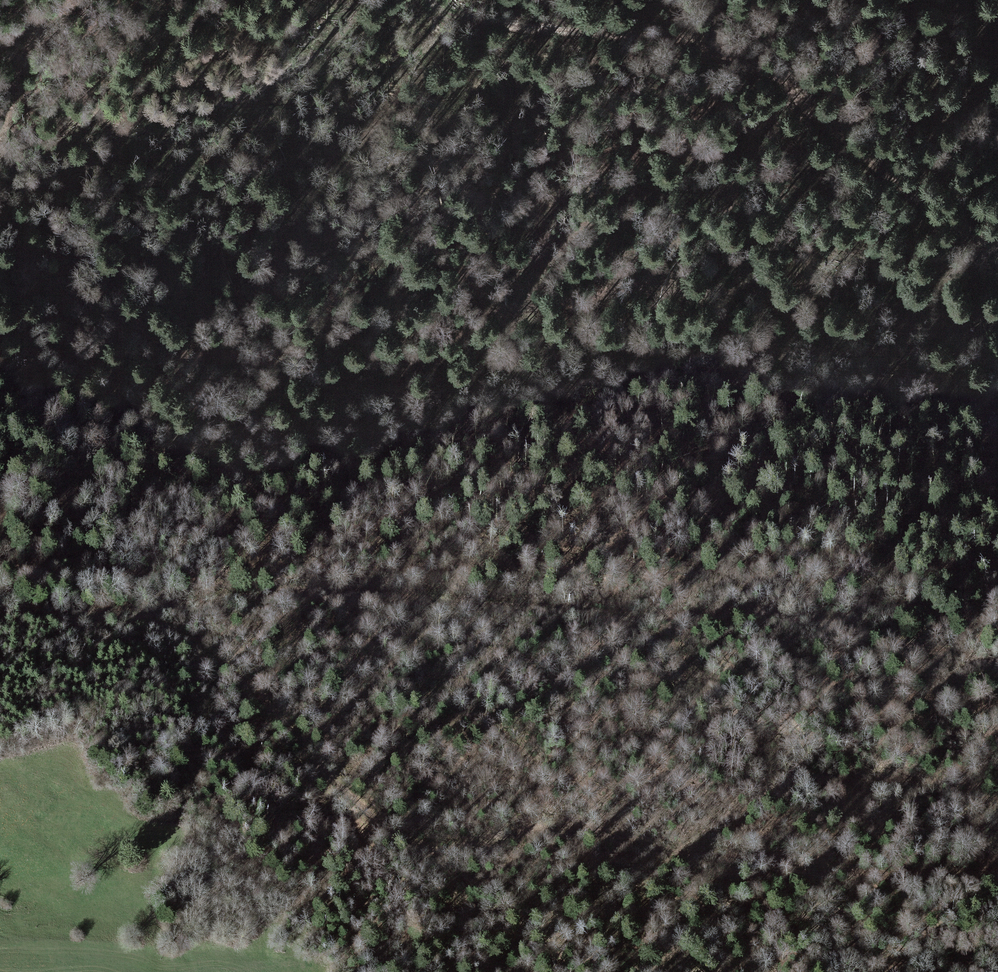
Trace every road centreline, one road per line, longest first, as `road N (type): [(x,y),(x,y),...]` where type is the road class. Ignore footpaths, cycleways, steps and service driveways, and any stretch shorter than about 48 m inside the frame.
road 1 (track): [(997,266),(784,287),(568,297),(508,310),(388,368),(340,374),(181,354),(116,311),(75,295),(28,251),(0,239)]
road 2 (track): [(150,620),(236,672),(391,835),(417,847),(570,828),(674,851),(976,877),(997,887)]
road 3 (track): [(150,620),(277,591),(314,590),(542,610),(776,615),(997,659)]
road 4 (track): [(432,0),(467,19),(671,37),(775,75),(908,194),(997,252)]
road 5 (track): [(997,963),(815,971)]
road 6 (track): [(0,606),(71,620),(150,620)]

